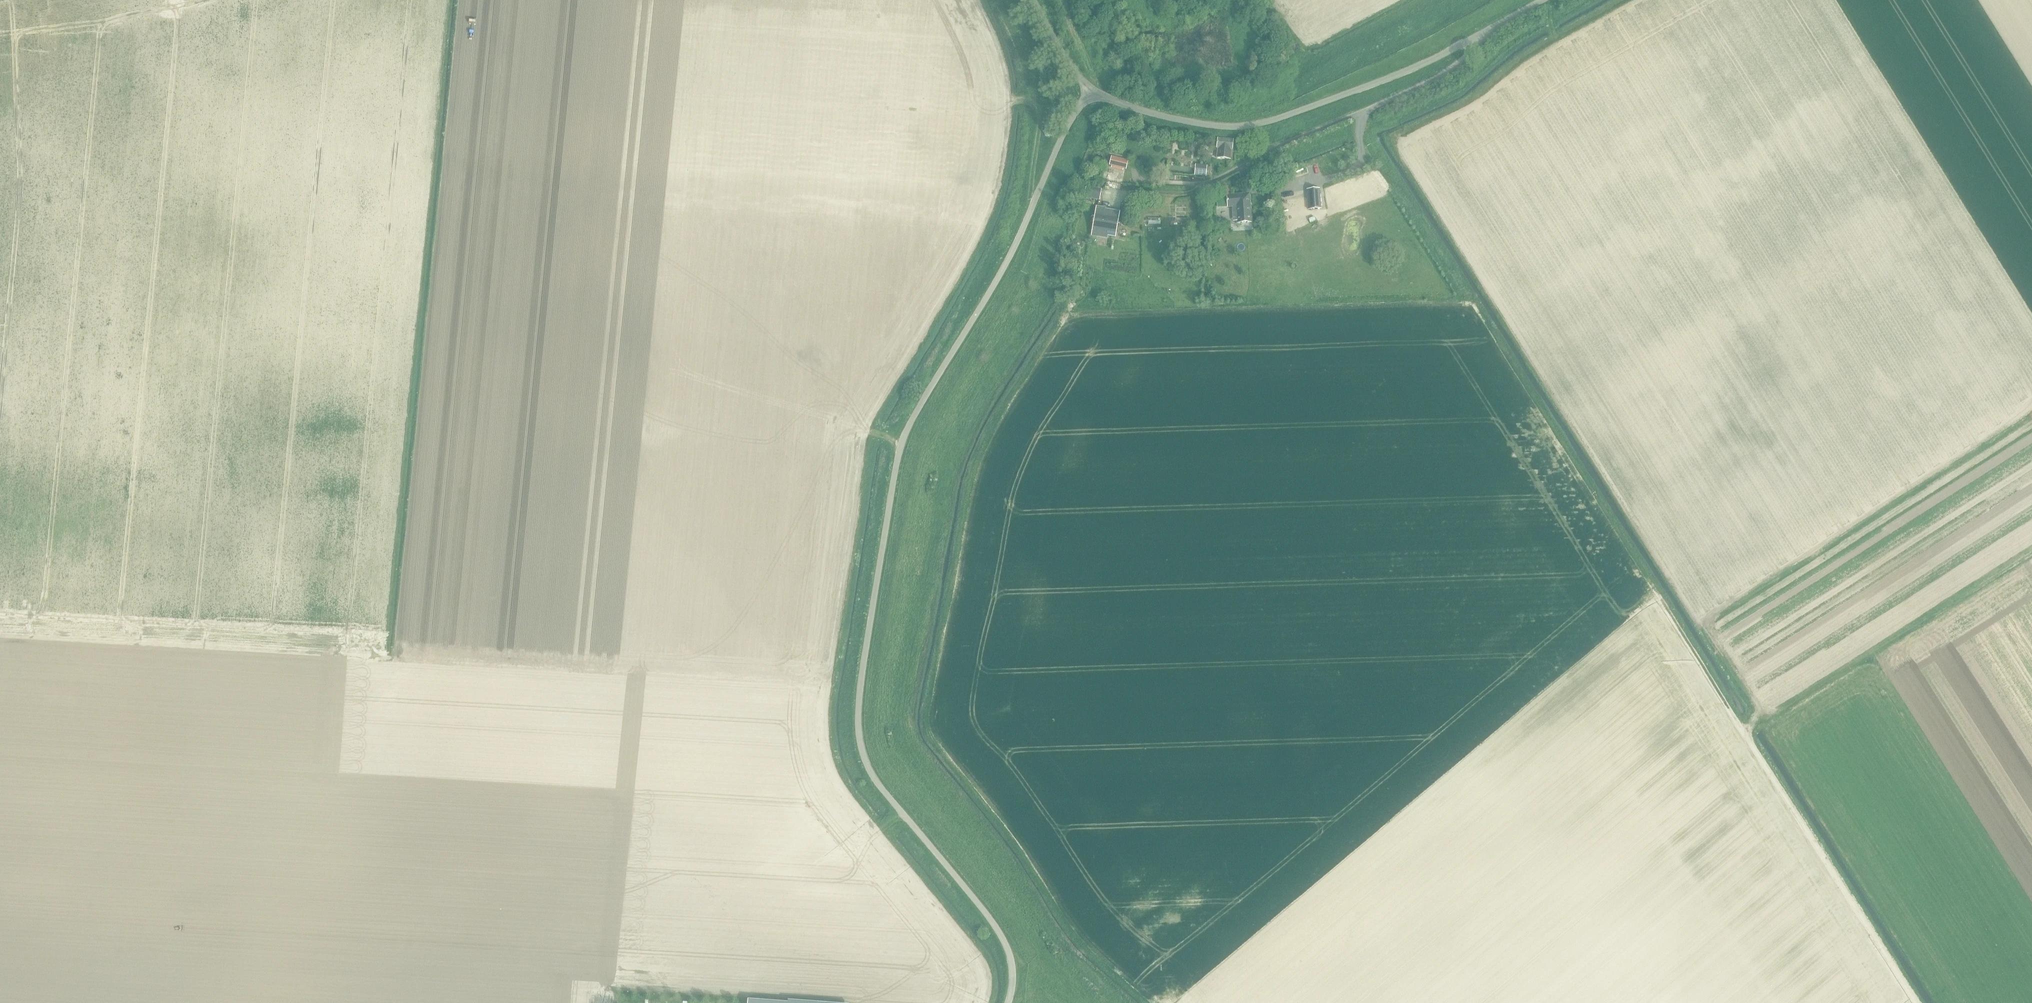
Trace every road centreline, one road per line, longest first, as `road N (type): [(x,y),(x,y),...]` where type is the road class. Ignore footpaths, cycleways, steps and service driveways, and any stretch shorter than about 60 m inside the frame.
road 1 (unclassified): [(1008,1002),(1012,963),(1004,942),(873,776),(859,735),(859,699),(902,441),(1013,251),(1089,93)]
road 2 (unclassified): [(1089,93),(1192,121),(1242,125),(1421,64),(1486,30)]
road 3 (residential): [(1136,174),(1189,183),(1222,174),(1453,67),(1486,30)]

